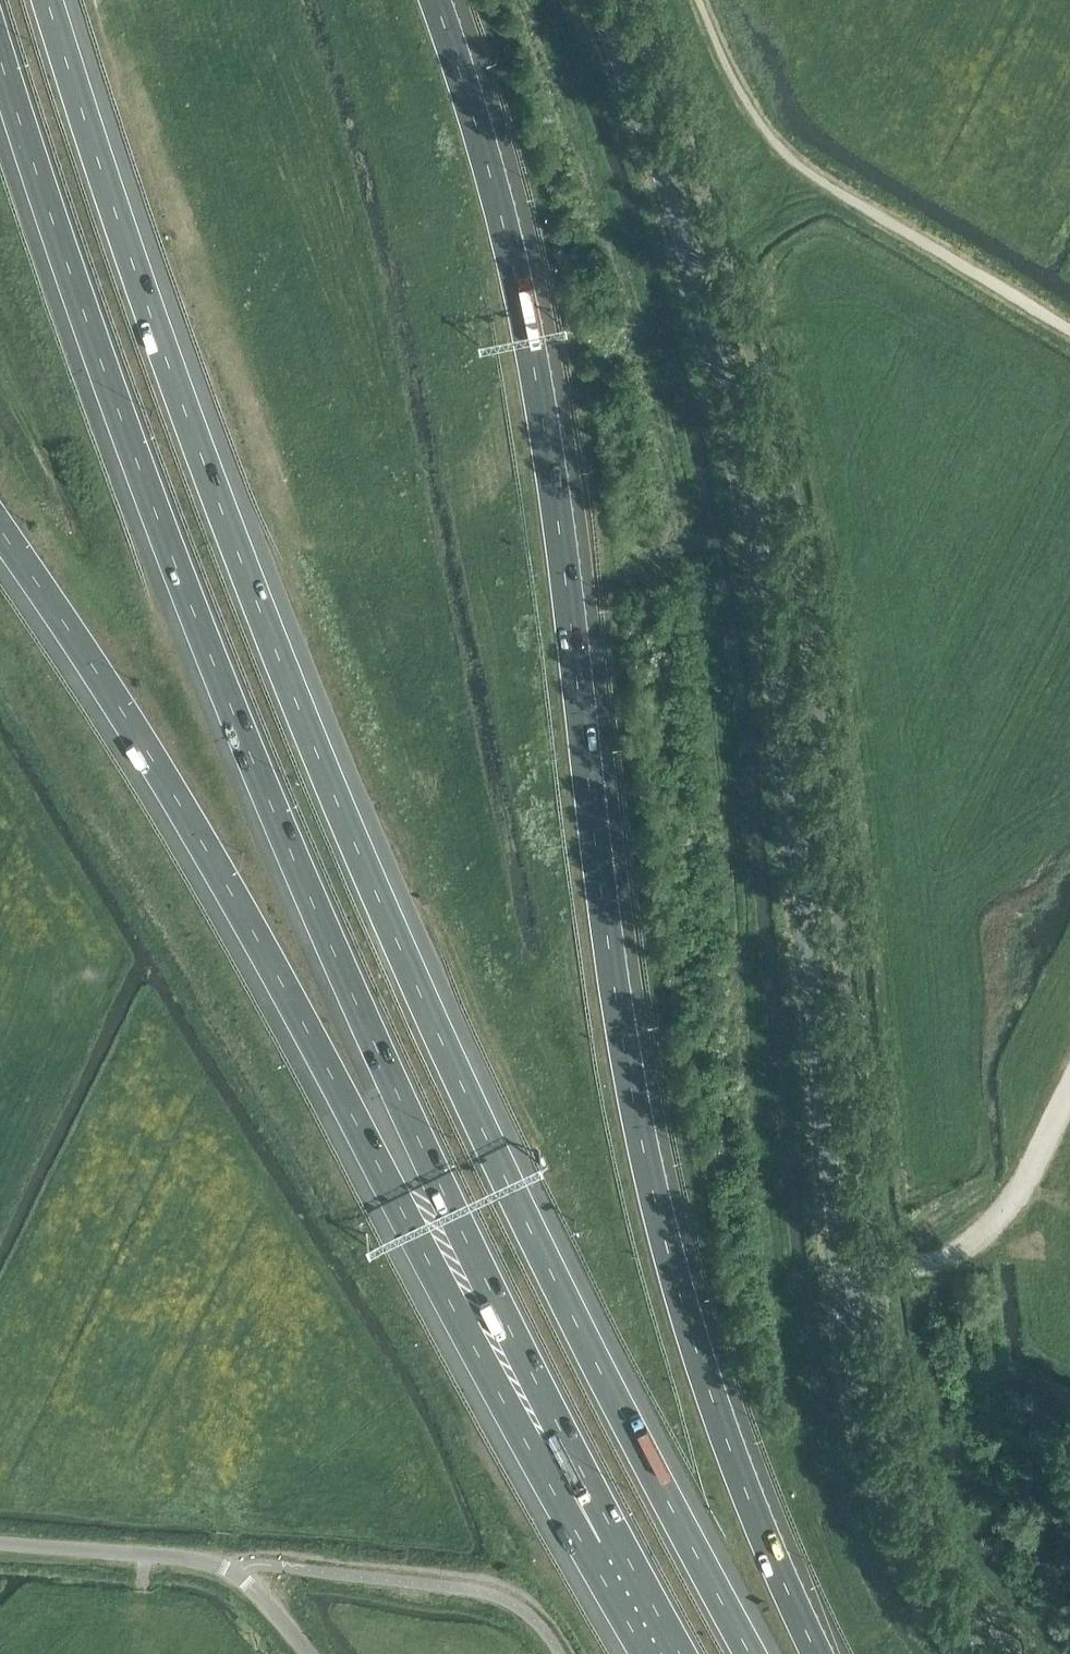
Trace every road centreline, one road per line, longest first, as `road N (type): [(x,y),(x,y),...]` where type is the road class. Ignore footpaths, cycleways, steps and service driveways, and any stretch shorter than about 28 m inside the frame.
road 1 (motorway): [(750,1653),(486,1132),(333,798),(168,373),(46,0)]
road 2 (tertiary): [(972,1653),(905,1554),(867,1437),(755,520),(676,217),(595,0)]
road 3 (motorway): [(829,1653),(761,1509),(682,1265),(641,1081),(559,449),(498,151),(444,0)]
road 4 (motorway): [(0,74),(108,404),(274,826),(579,1480)]
road 5 (motorway): [(0,542),(210,864),(501,1398),(579,1480)]
road 6 (unclassified): [(308,1653),(223,1563),(0,1544)]
road 7 (track): [(842,1275),(909,1268),(968,1249),(1016,1193),(1069,1085)]
road 8 (motorway): [(579,1480),(676,1653)]

